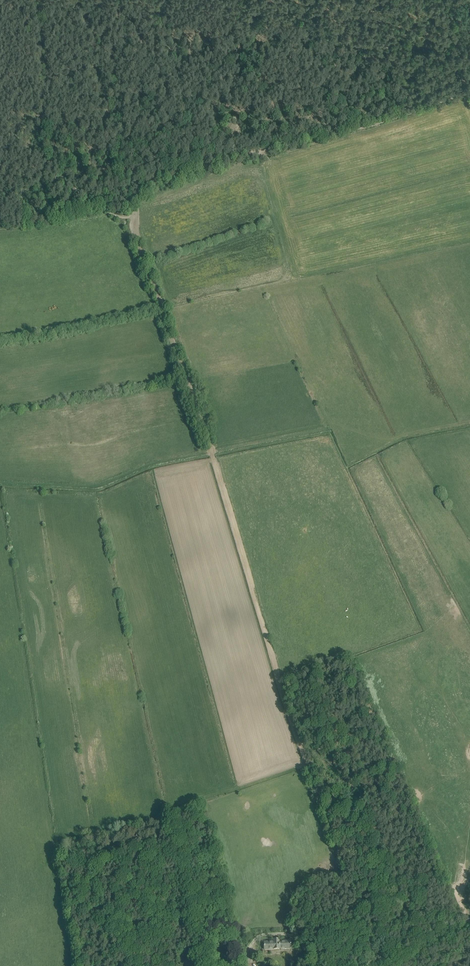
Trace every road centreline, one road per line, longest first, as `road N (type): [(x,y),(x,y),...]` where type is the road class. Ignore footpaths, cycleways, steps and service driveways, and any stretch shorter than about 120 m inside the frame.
road 1 (track): [(130,216),(336,845),(378,871),(430,946)]
road 2 (track): [(0,483),(99,488),(154,465),(331,429)]

